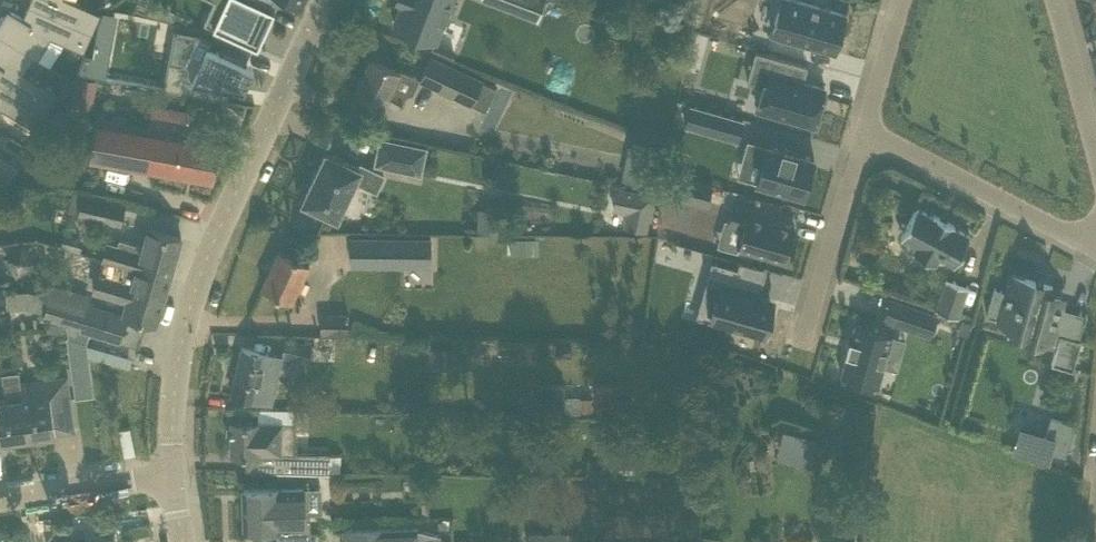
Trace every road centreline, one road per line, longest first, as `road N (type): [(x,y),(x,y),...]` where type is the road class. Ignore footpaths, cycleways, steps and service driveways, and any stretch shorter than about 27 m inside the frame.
road 1 (residential): [(172,474),(175,384),(195,285),(325,0)]
road 2 (residential): [(861,132),(1095,245)]
road 3 (residential): [(861,132),(801,346)]
road 4 (residential): [(0,497),(172,474)]
road 5 (residential): [(1054,0),(1095,166)]
road 6 (residential): [(900,0),(861,132)]

